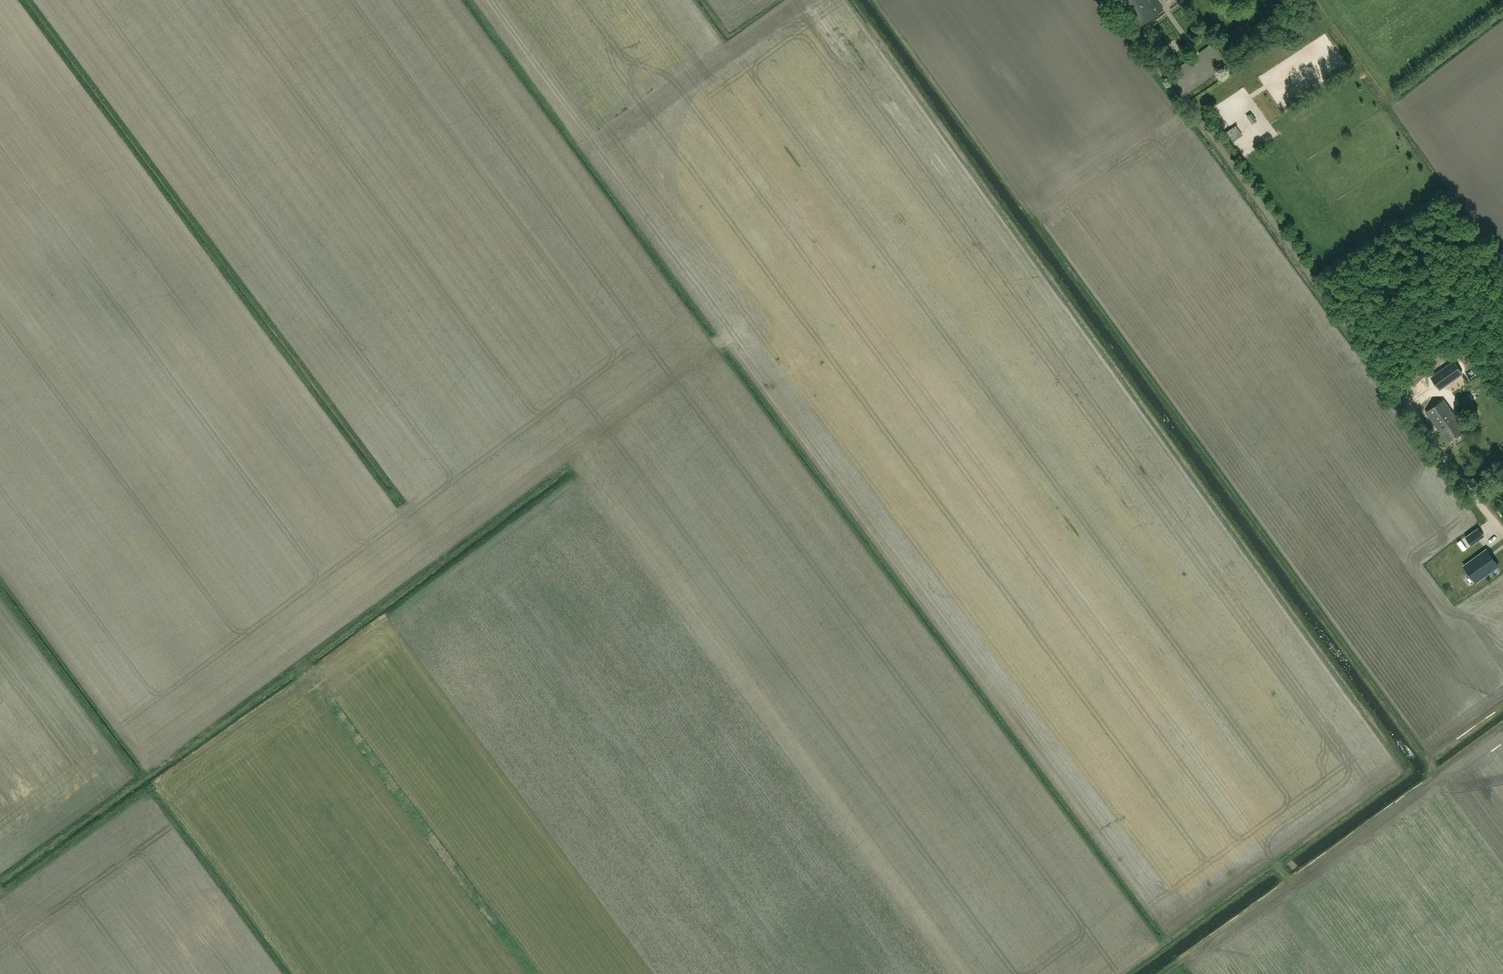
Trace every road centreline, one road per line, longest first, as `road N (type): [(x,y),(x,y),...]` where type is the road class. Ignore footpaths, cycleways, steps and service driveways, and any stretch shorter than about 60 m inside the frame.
road 1 (track): [(1502,535),(1191,106)]

